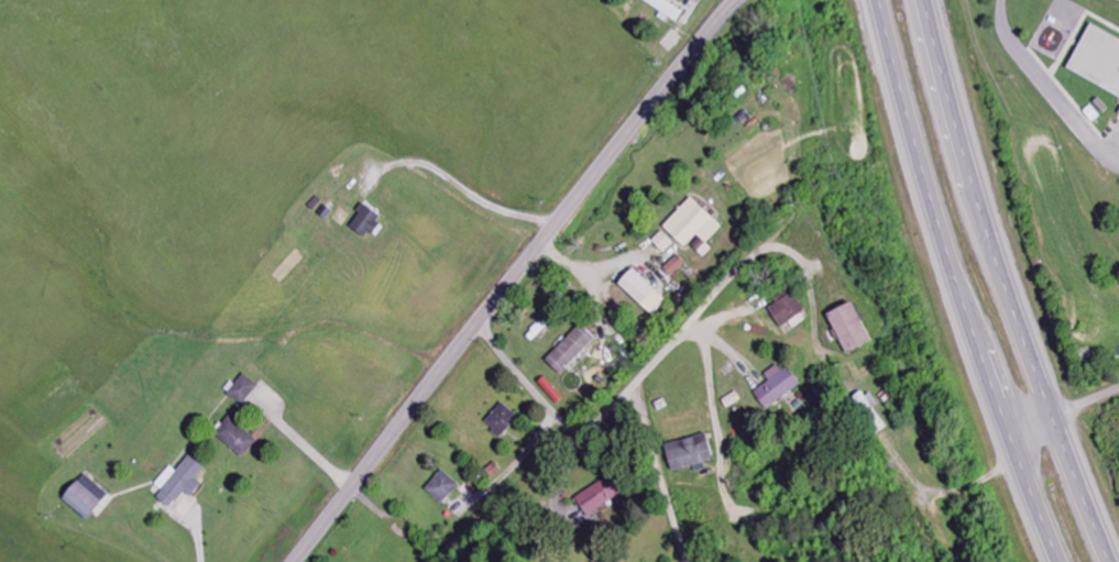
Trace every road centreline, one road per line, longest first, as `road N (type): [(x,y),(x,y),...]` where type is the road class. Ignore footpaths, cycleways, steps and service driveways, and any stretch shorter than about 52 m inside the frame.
road 1 (secondary): [(295,561),(742,0)]
road 2 (trunk): [(1111,561),(1020,322),(929,0)]
road 3 (trunk): [(878,0),(942,247),(1057,561)]
road 4 (residential): [(478,324),(557,415),(590,427),(755,257),(778,247),(801,257)]

